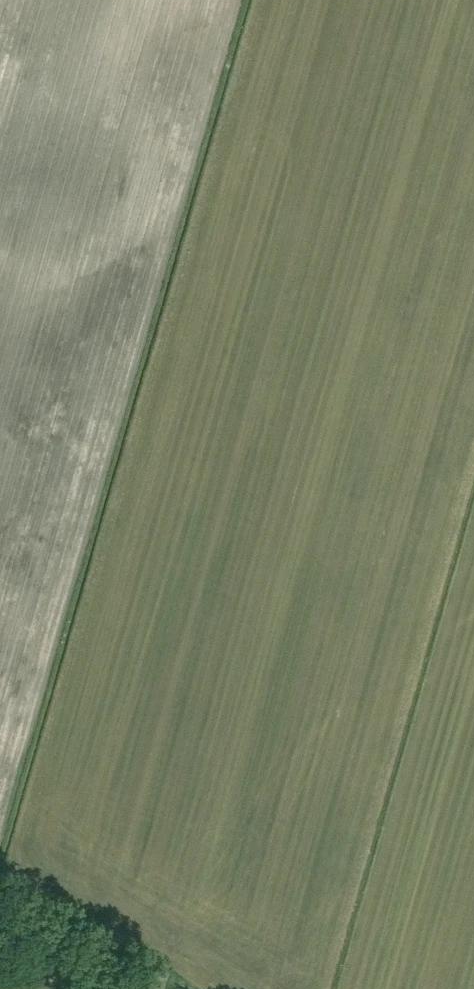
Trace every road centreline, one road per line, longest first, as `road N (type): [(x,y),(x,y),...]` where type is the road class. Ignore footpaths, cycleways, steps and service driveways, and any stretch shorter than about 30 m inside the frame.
road 1 (unclassified): [(115,988),(0,922)]

